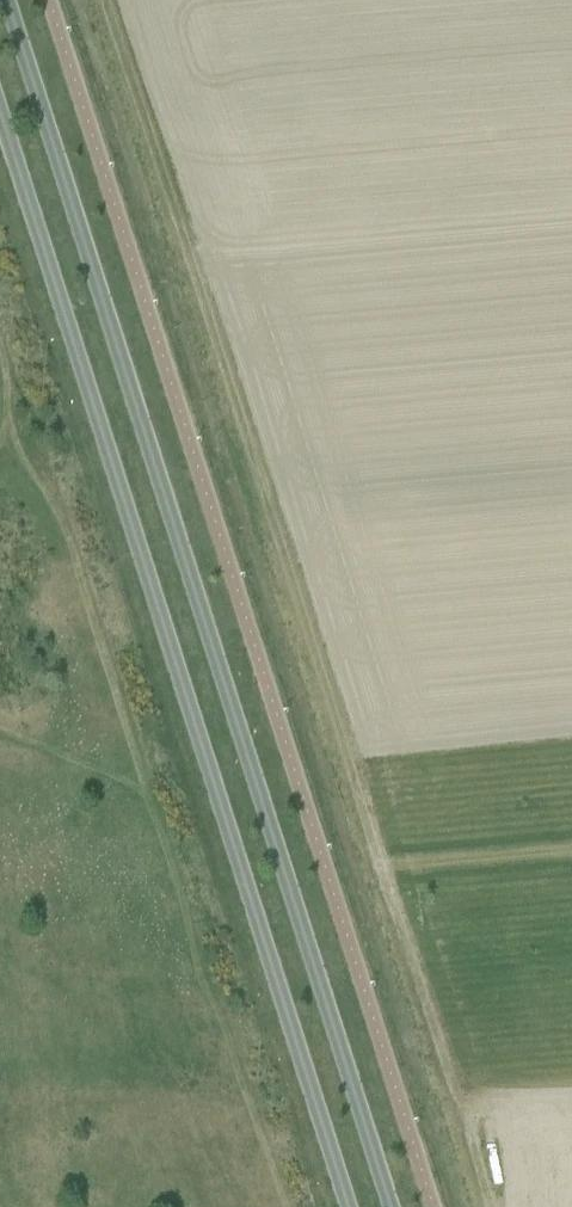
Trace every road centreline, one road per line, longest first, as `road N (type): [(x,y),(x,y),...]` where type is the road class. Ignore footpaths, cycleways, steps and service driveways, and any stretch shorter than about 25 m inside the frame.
road 1 (secondary): [(388,1206),(10,0)]
road 2 (secondary): [(0,98),(355,1206)]

